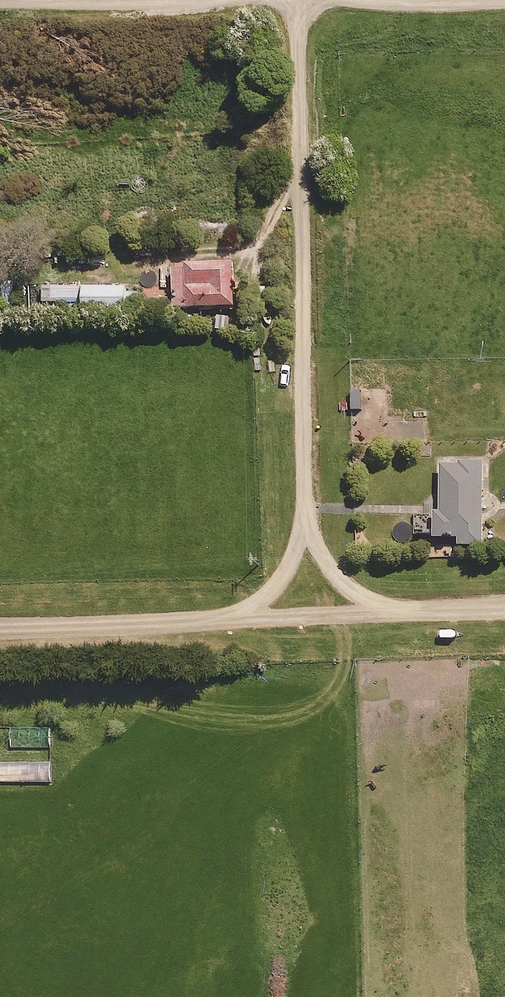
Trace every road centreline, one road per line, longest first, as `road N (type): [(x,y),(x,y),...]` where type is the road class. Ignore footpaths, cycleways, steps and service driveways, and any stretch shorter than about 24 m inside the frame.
road 1 (residential): [(298,0),(305,617)]
road 2 (residential): [(305,617),(0,626)]
road 3 (residential): [(504,606),(305,617)]
road 4 (residential): [(53,0),(187,0)]

